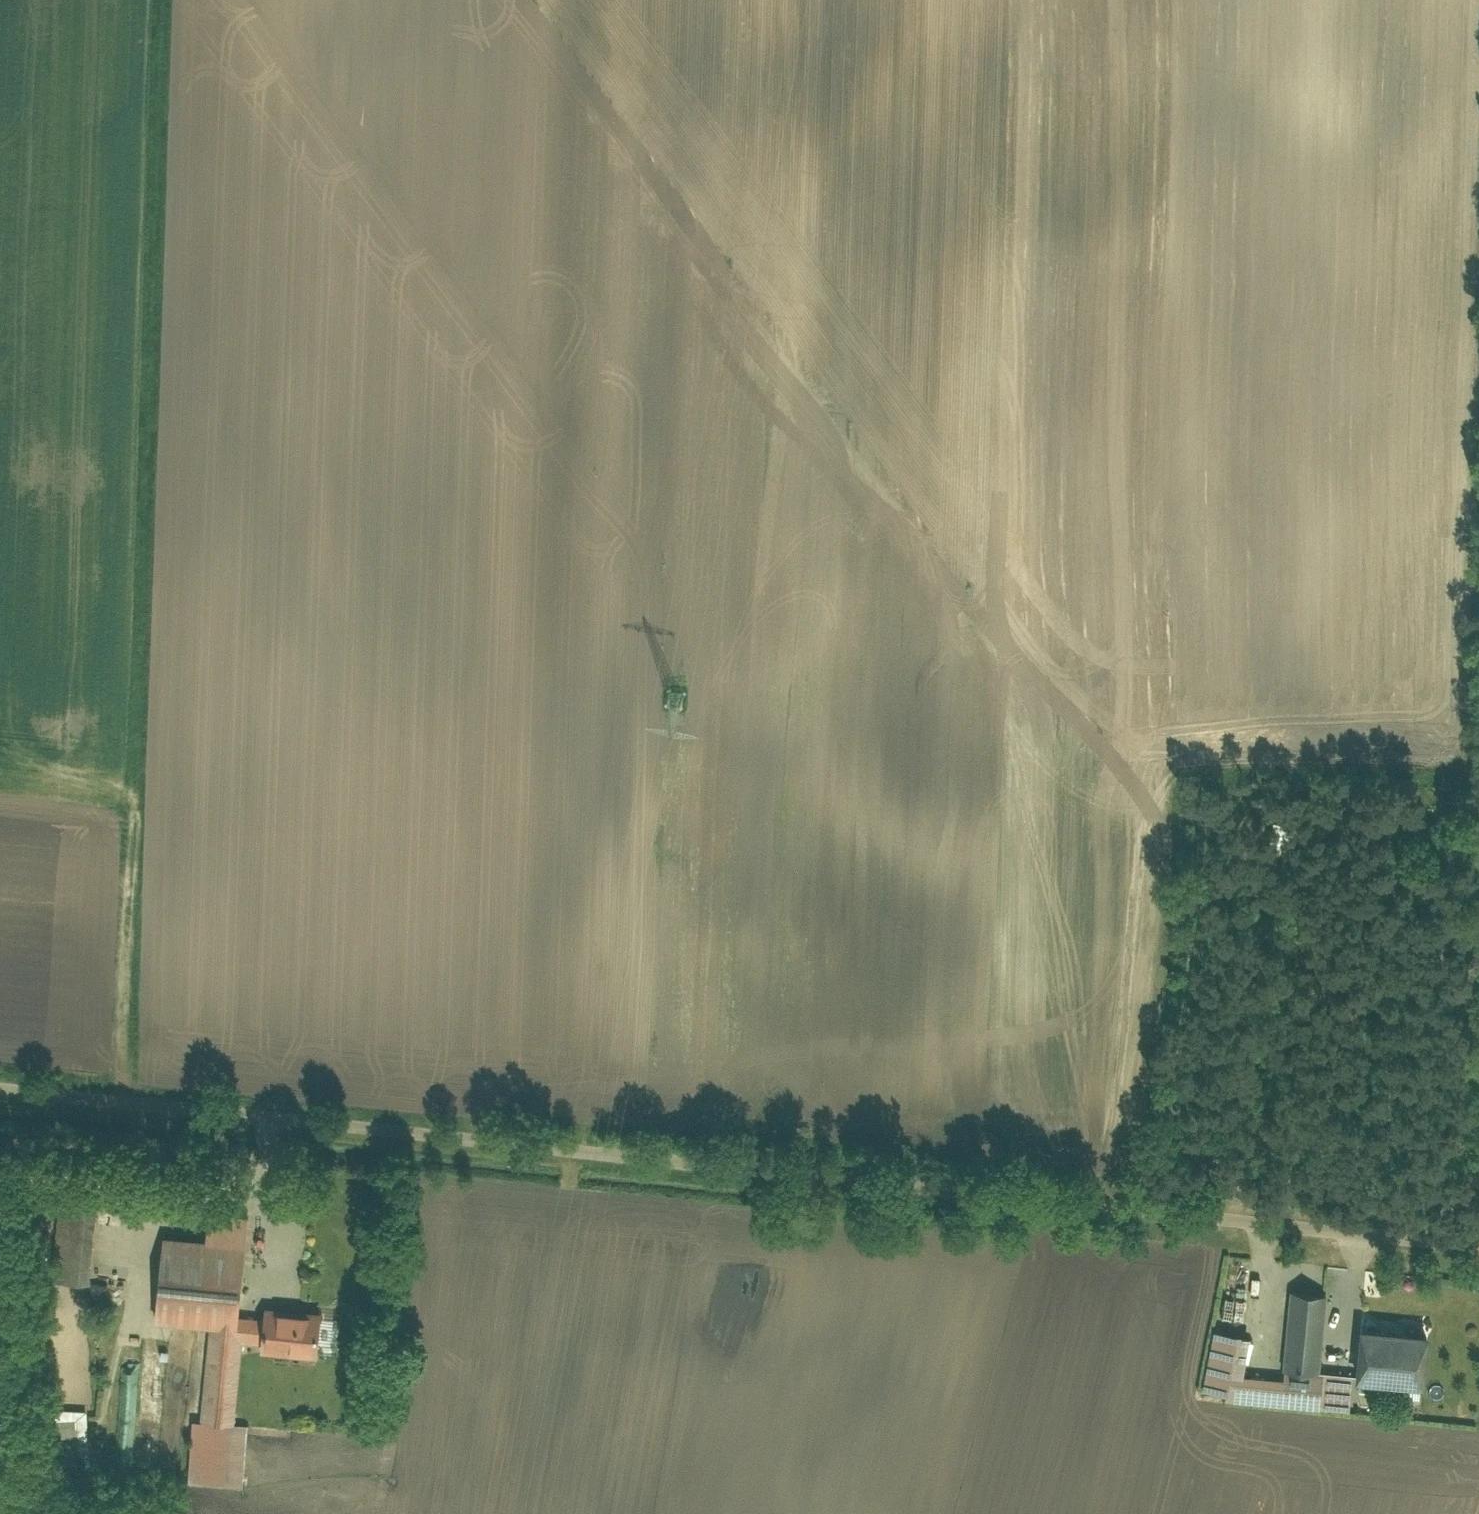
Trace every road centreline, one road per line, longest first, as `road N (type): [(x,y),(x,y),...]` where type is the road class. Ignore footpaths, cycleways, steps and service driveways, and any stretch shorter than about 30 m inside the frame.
road 1 (residential): [(1478,1249),(0,1087)]

